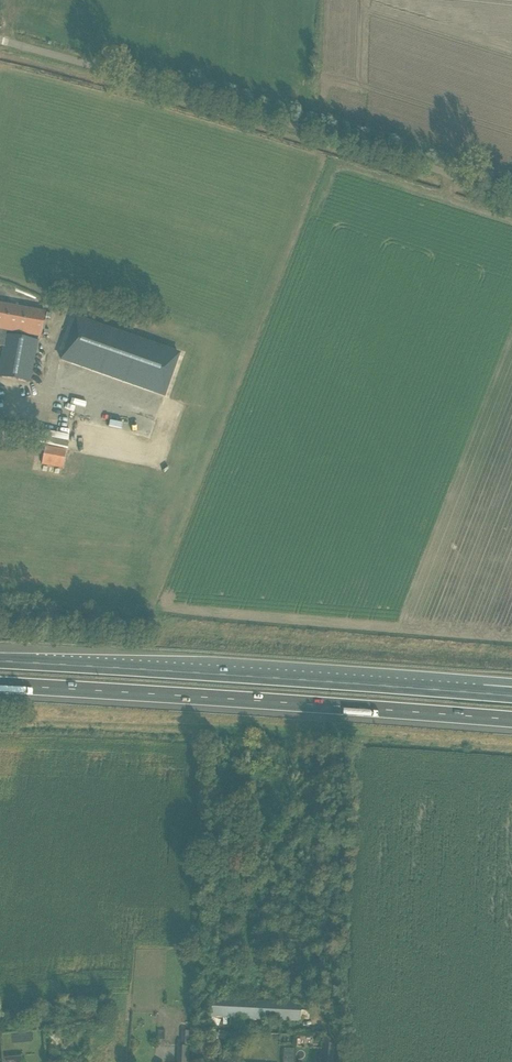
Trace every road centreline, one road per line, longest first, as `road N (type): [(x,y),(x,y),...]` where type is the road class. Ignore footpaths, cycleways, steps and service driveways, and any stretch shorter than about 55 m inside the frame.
road 1 (unclassified): [(511,198),(243,109),(0,41)]
road 2 (motorway): [(0,685),(511,720)]
road 3 (motorway): [(483,693),(0,662)]

